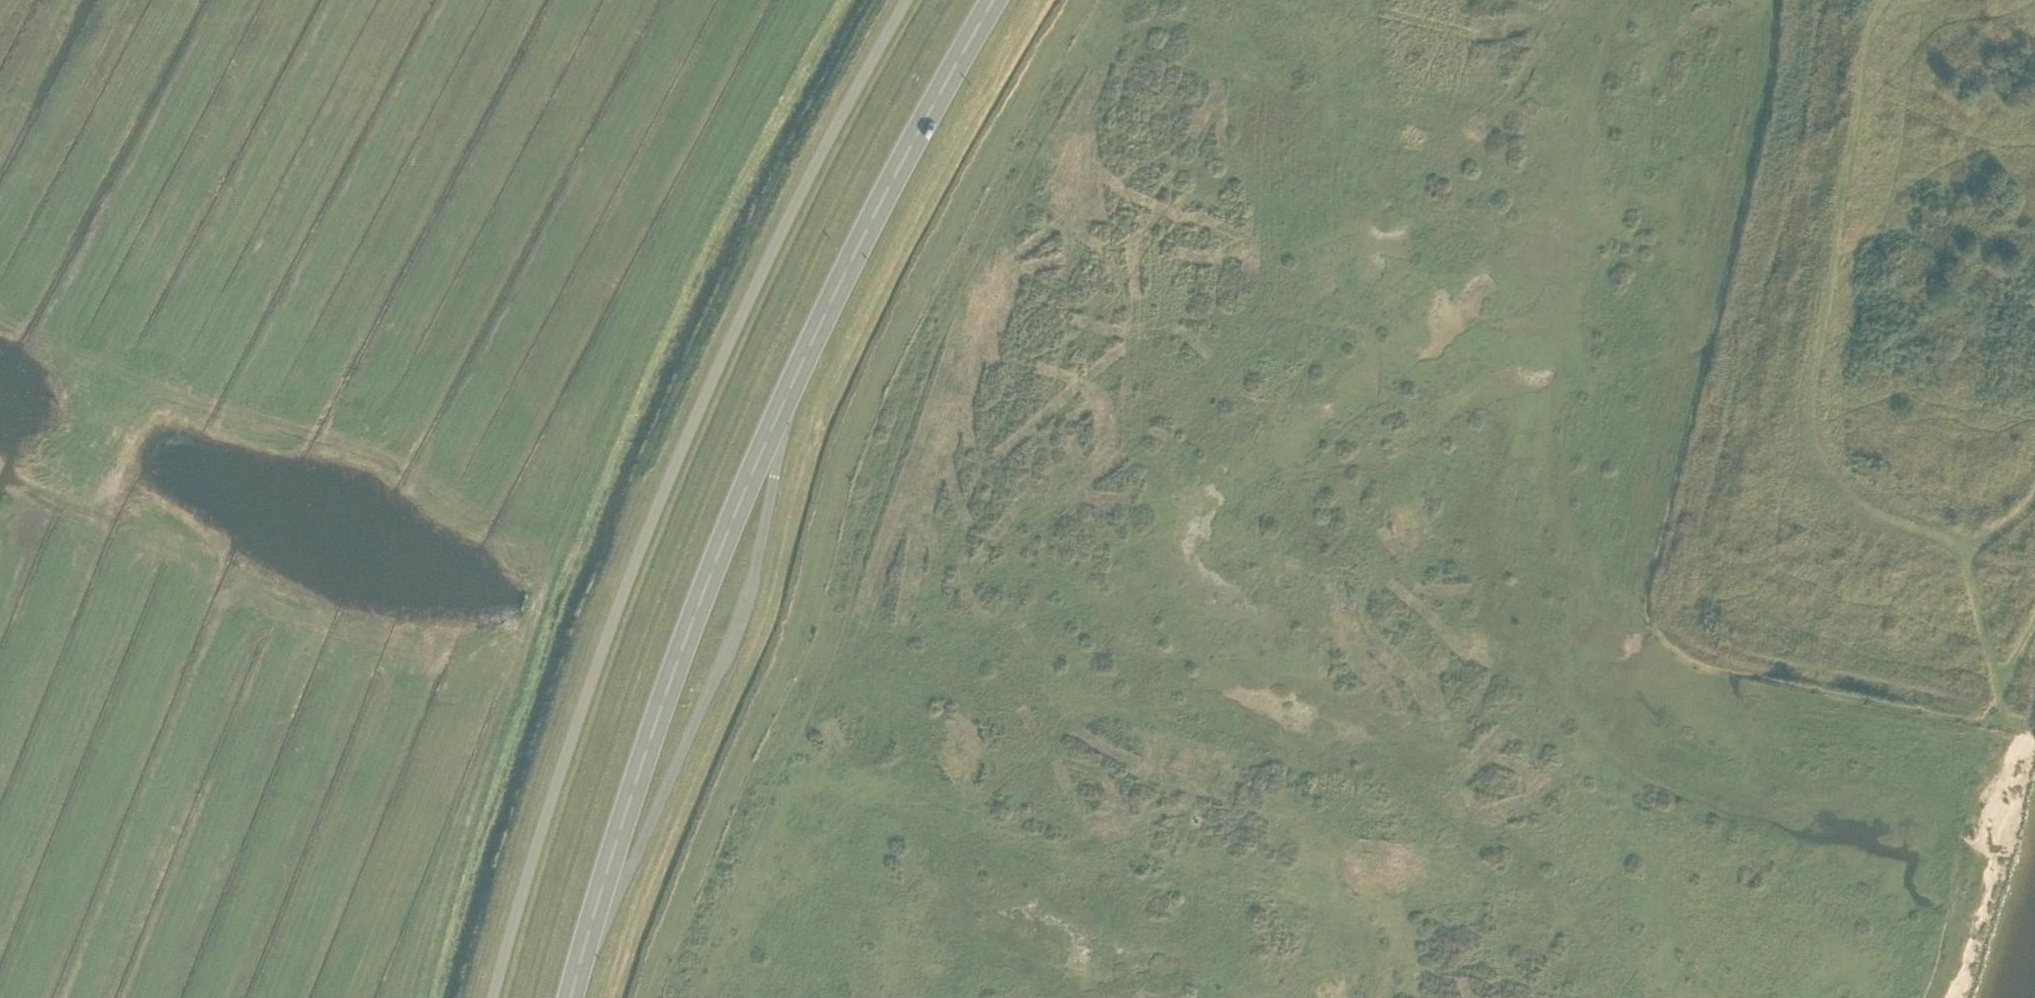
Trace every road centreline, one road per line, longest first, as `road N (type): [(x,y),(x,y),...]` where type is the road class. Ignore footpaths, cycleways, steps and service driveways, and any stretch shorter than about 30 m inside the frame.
road 1 (trunk): [(569,997),(661,706),(754,467),(831,304),(996,0)]
road 2 (unclassified): [(490,997),(541,816),(635,555),(756,279),(903,0)]

